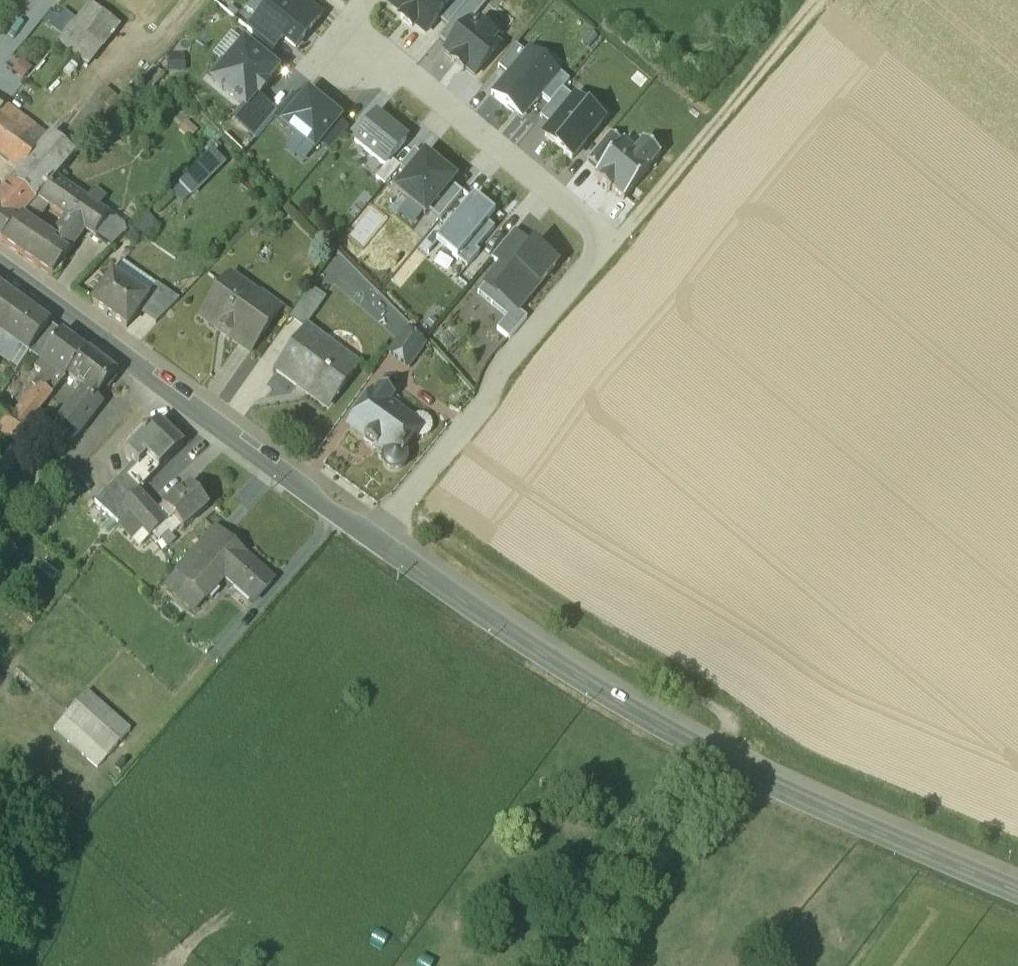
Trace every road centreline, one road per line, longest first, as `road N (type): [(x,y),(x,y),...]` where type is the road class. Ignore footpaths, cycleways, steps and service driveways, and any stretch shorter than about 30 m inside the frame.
road 1 (residential): [(370,0),(346,31),(613,247),(378,543)]
road 2 (tertiary): [(378,543),(661,728),(1017,892)]
road 3 (tertiary): [(0,270),(378,543)]
road 4 (track): [(400,514),(623,664),(722,717),(731,733),(721,760)]
road 5 (track): [(821,0),(613,247)]

